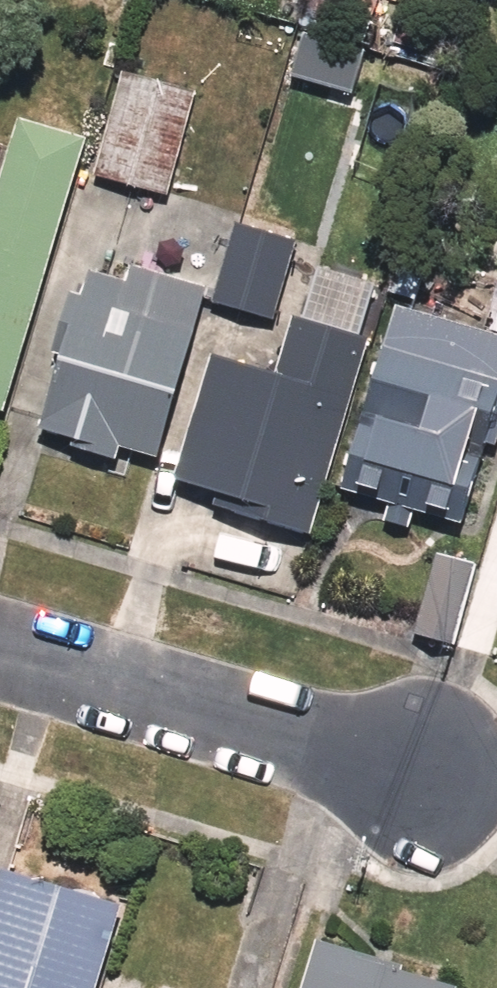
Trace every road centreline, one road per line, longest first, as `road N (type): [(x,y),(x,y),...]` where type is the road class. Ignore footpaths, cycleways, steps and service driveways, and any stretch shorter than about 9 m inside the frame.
road 1 (residential): [(0,647),(401,765)]

